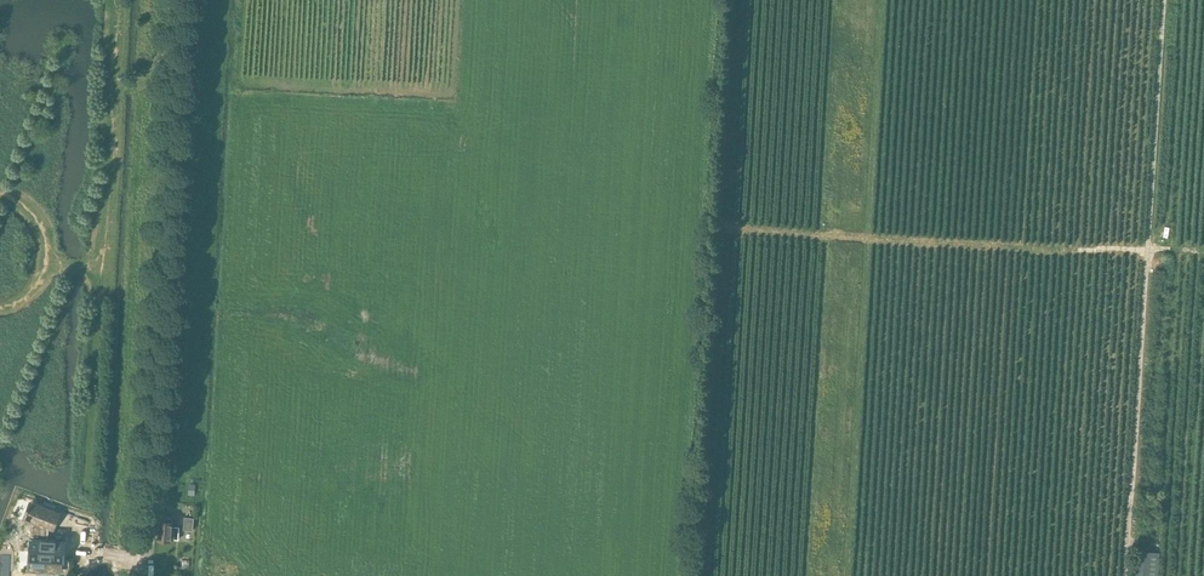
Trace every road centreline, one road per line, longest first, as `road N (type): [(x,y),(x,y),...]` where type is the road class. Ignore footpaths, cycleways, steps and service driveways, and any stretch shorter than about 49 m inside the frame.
road 1 (unclassified): [(149,575),(179,0)]

